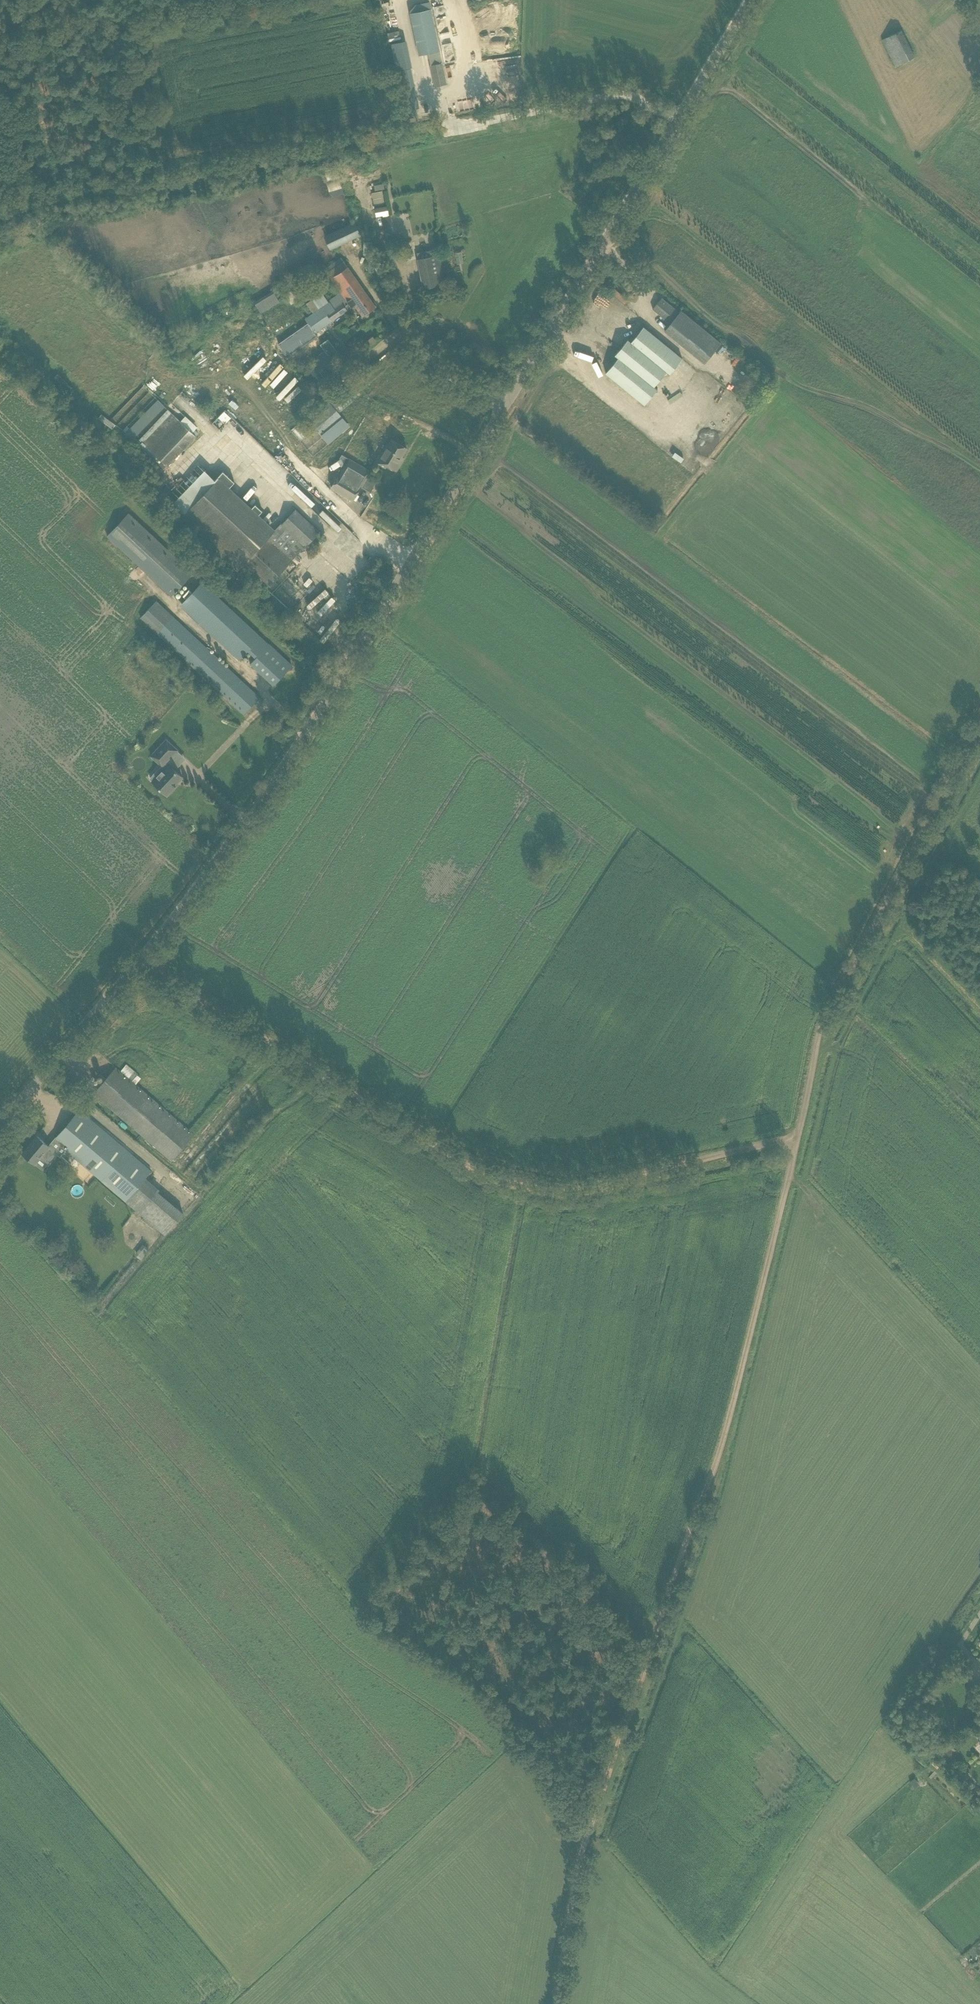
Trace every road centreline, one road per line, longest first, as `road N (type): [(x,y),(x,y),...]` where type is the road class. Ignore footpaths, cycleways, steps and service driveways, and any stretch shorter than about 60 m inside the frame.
road 1 (unclassified): [(0,1125),(186,906),(275,782),(747,0)]
road 2 (track): [(554,2003),(581,1853),(724,1441),(780,1224),(792,1146)]
road 3 (track): [(145,955),(168,985),(447,1159),(492,1179),(560,1193),(636,1184),(792,1146)]
road 4 (track): [(792,1146),(815,1046),(979,718)]

